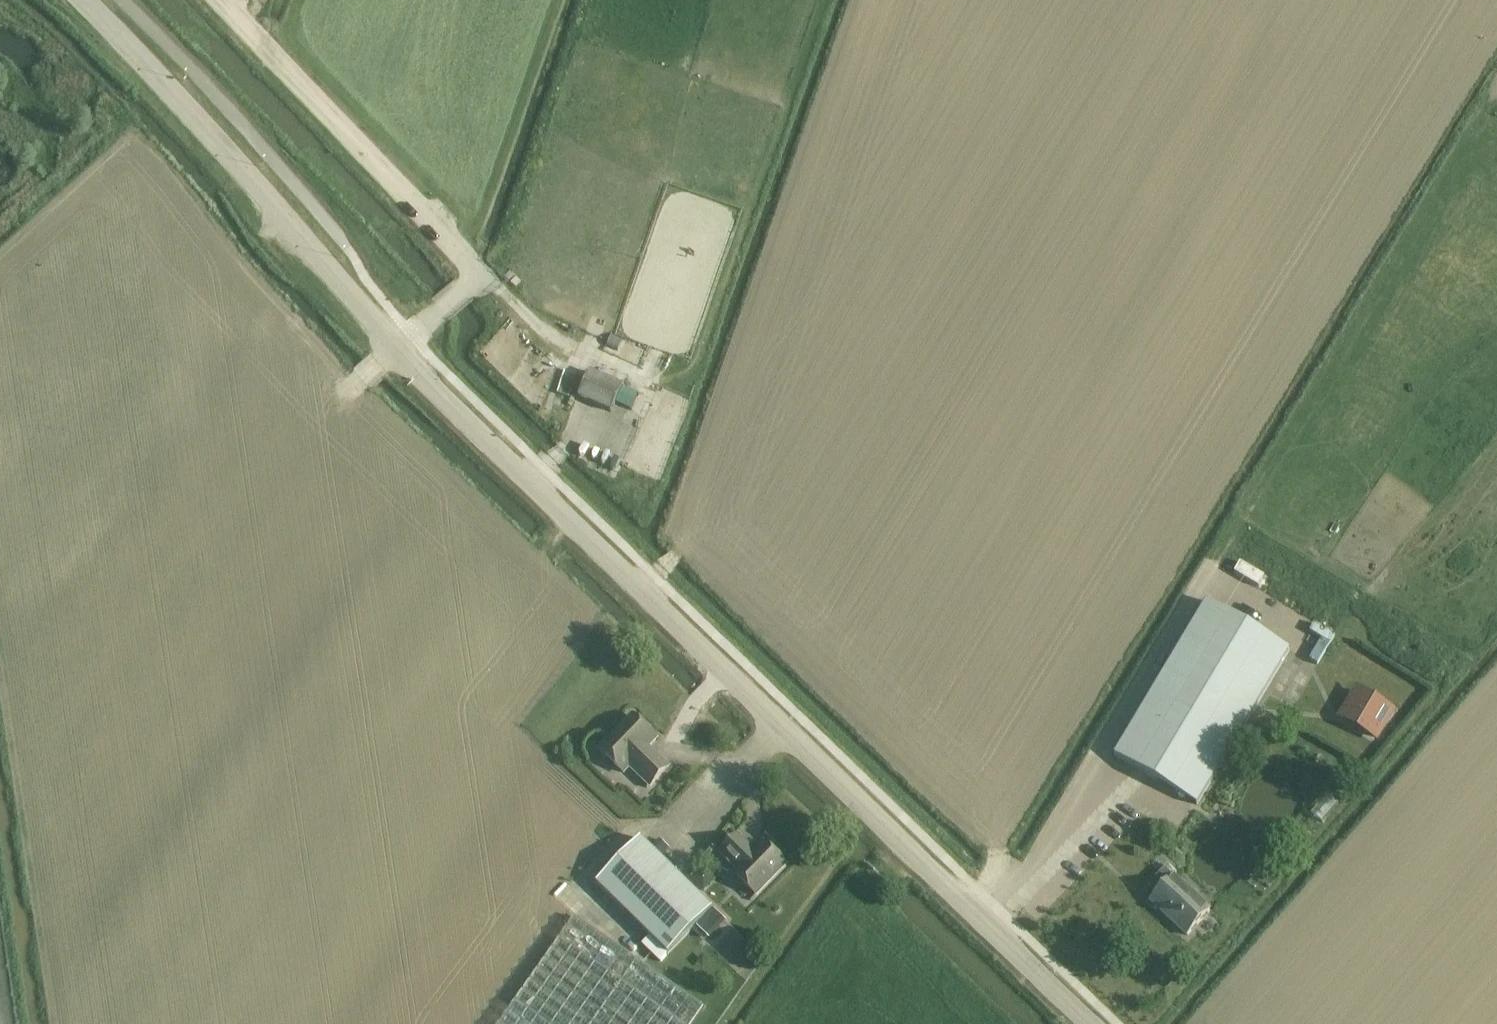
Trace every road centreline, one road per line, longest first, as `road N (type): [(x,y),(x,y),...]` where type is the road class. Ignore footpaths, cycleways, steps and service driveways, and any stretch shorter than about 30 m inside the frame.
road 1 (secondary): [(1089,1023),(434,389),(84,0)]

